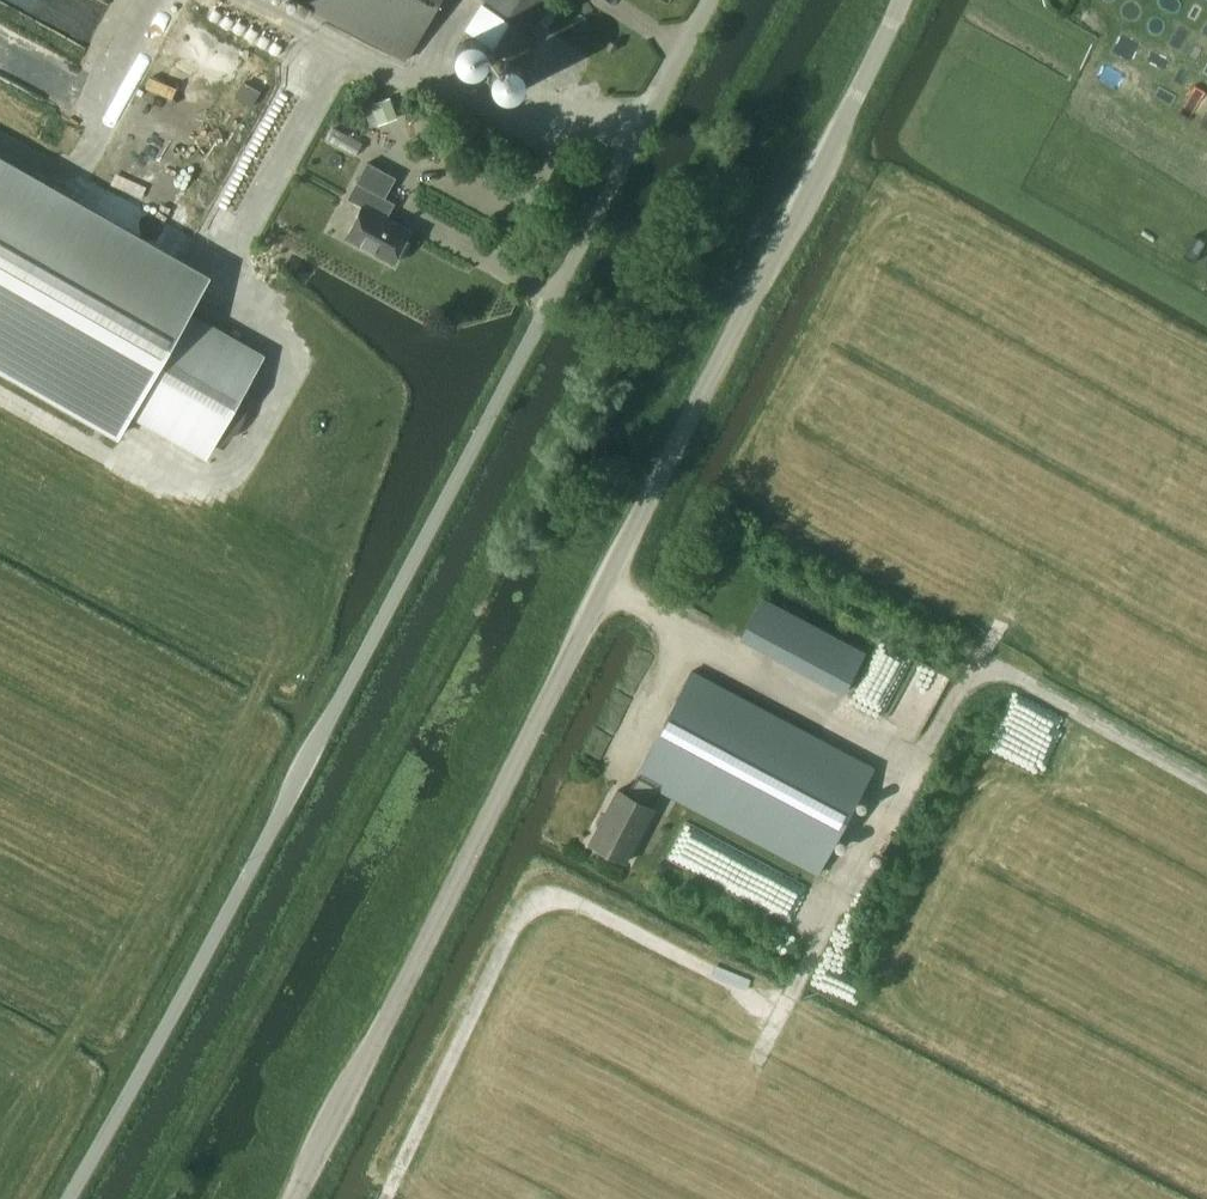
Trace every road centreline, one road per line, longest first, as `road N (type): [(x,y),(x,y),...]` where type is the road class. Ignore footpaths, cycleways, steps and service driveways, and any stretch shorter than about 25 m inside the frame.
road 1 (unclassified): [(55,1198),(718,0)]
road 2 (unclassified): [(293,1198),(895,0)]
road 3 (track): [(929,748),(785,1019),(587,907),(547,903),(529,913),(507,936),(384,1198)]
road 4 (track): [(838,719),(912,756),(929,748),(972,678),(1009,671),(1206,777)]
road 5 (track): [(638,149),(440,102),(244,0)]

